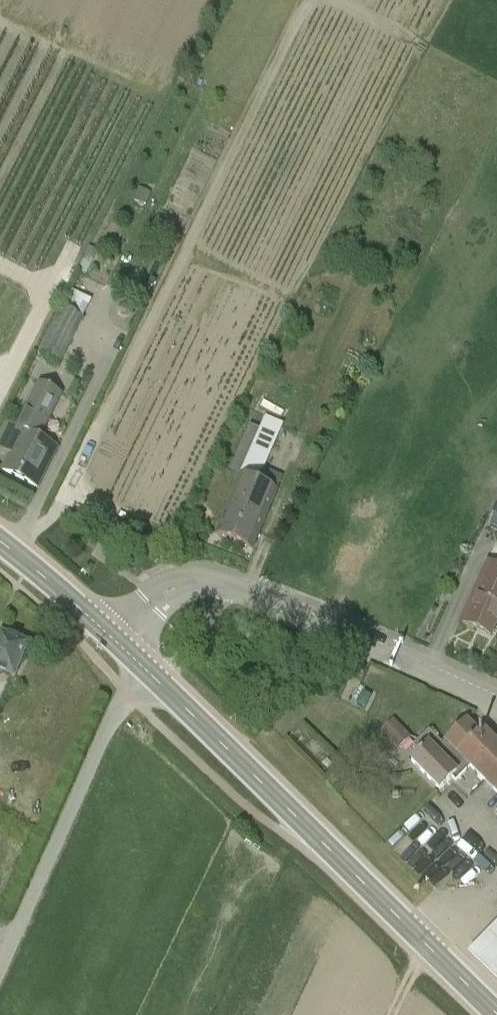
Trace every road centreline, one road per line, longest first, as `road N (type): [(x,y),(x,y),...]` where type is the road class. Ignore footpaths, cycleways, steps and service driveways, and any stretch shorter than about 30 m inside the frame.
road 1 (secondary): [(496,1014),(112,637)]
road 2 (residential): [(496,705),(285,607),(206,581),(173,586),(112,637)]
road 3 (secondary): [(112,637),(0,542)]

